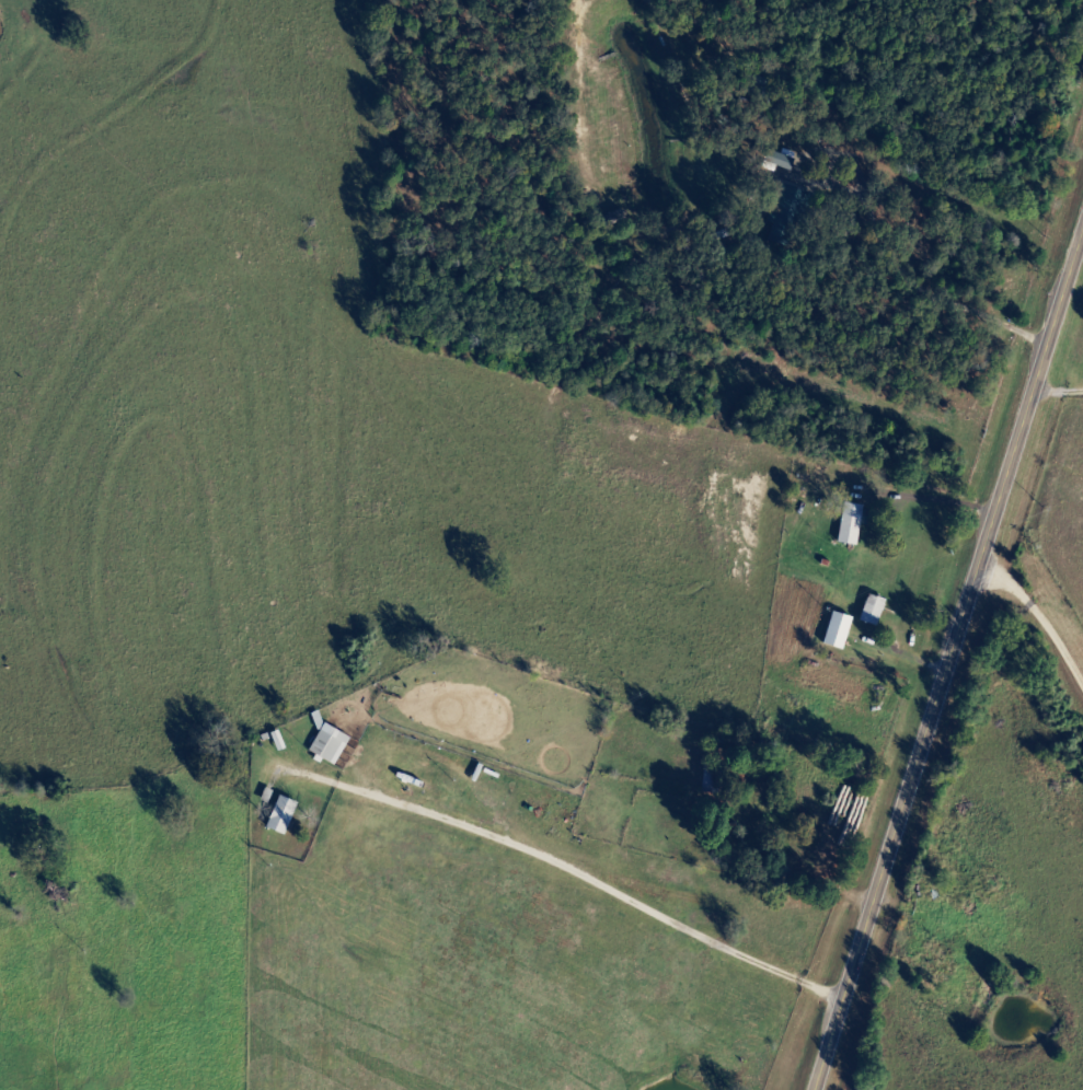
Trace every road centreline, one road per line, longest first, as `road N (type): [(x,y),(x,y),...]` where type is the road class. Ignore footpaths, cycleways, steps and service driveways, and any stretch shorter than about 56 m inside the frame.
road 1 (tertiary): [(815,1089),(1082,229)]
road 2 (residential): [(1082,734),(1051,685),(1035,625),(981,563)]

